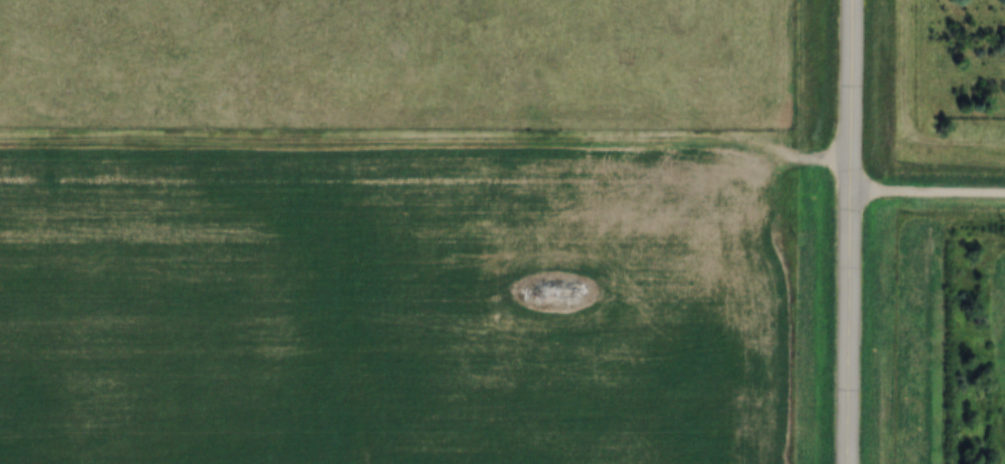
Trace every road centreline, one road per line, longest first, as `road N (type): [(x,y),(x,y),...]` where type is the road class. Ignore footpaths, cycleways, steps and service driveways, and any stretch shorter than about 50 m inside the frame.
road 1 (secondary): [(850,463),(855,0)]

